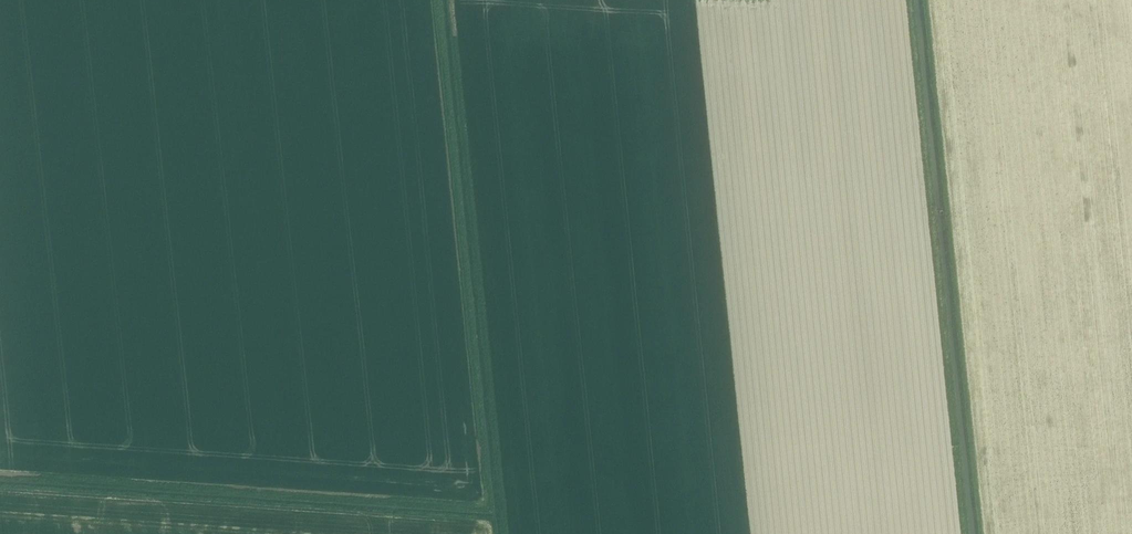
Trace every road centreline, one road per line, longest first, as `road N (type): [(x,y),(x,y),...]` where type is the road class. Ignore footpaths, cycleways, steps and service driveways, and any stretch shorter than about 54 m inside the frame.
road 1 (track): [(505,509),(456,0)]

